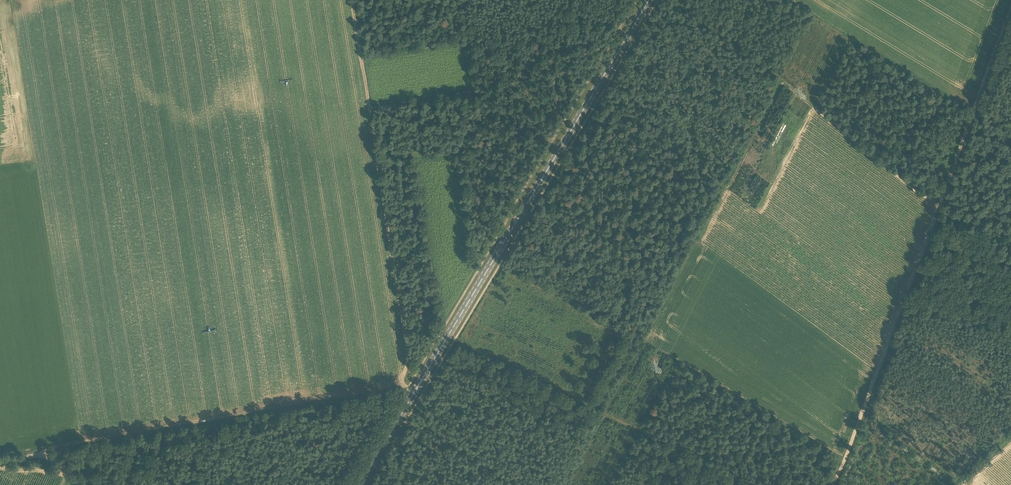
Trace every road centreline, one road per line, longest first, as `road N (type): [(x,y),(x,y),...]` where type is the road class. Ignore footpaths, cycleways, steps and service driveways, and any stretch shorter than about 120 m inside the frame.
road 1 (primary): [(359,484),(649,0)]
road 2 (track): [(1010,9),(834,484)]
road 3 (track): [(351,0),(409,352),(399,385)]
road 4 (track): [(399,385),(71,444),(44,457)]
road 5 (track): [(751,484),(448,336)]
road 6 (track): [(814,108),(781,86),(728,186),(597,87)]
road 7 (track): [(461,0),(499,229),(509,234)]
road 8 (track): [(939,206),(814,108)]

